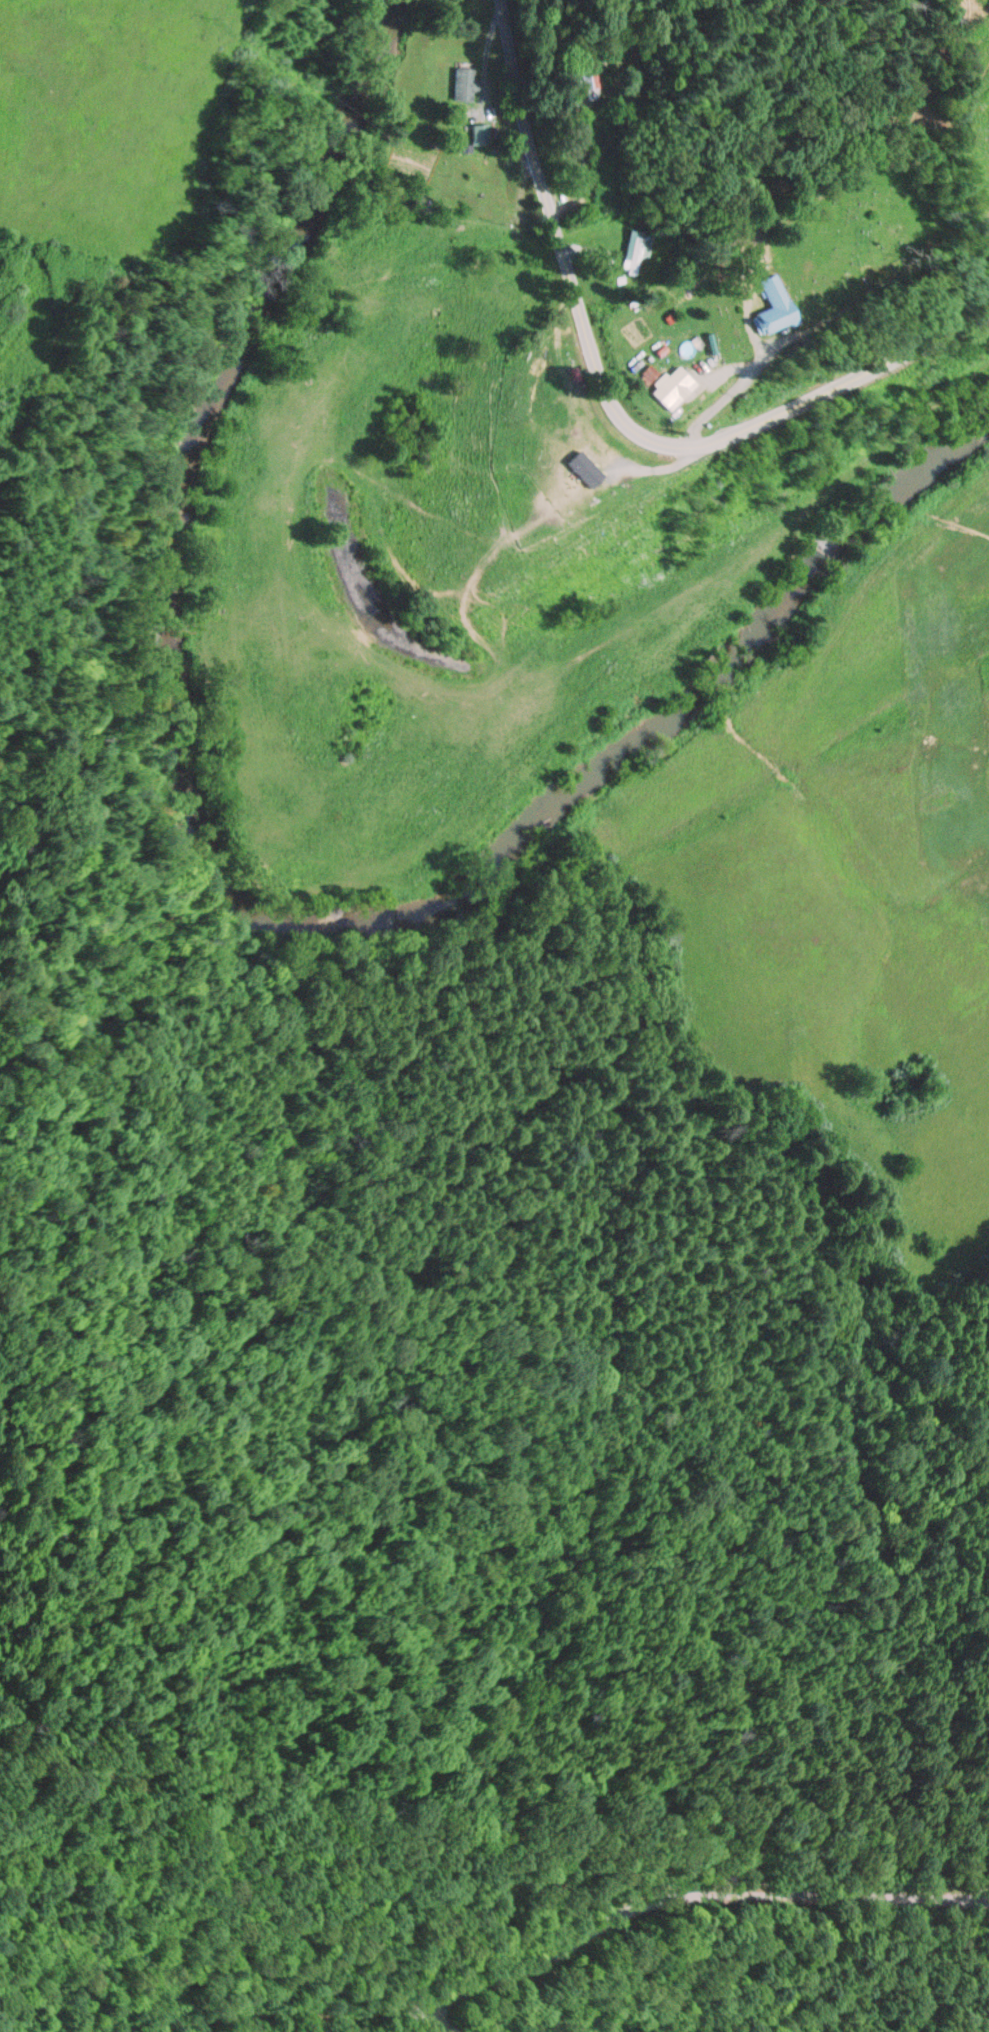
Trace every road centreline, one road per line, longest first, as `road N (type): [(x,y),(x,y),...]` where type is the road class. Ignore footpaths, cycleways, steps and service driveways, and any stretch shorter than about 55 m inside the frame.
road 1 (primary): [(988,311),(714,439),(668,445),(637,435),(608,398),(544,208),(498,0)]

